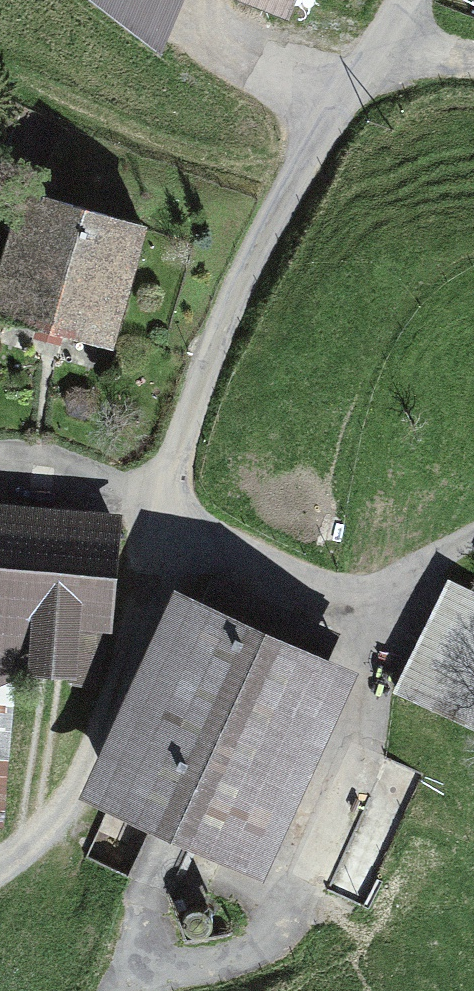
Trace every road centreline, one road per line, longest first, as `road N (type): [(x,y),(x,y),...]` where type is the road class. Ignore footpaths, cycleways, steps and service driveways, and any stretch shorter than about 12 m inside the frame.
road 1 (track): [(397,0),(179,450),(176,524),(358,616),(363,765),(283,967),(199,990)]

